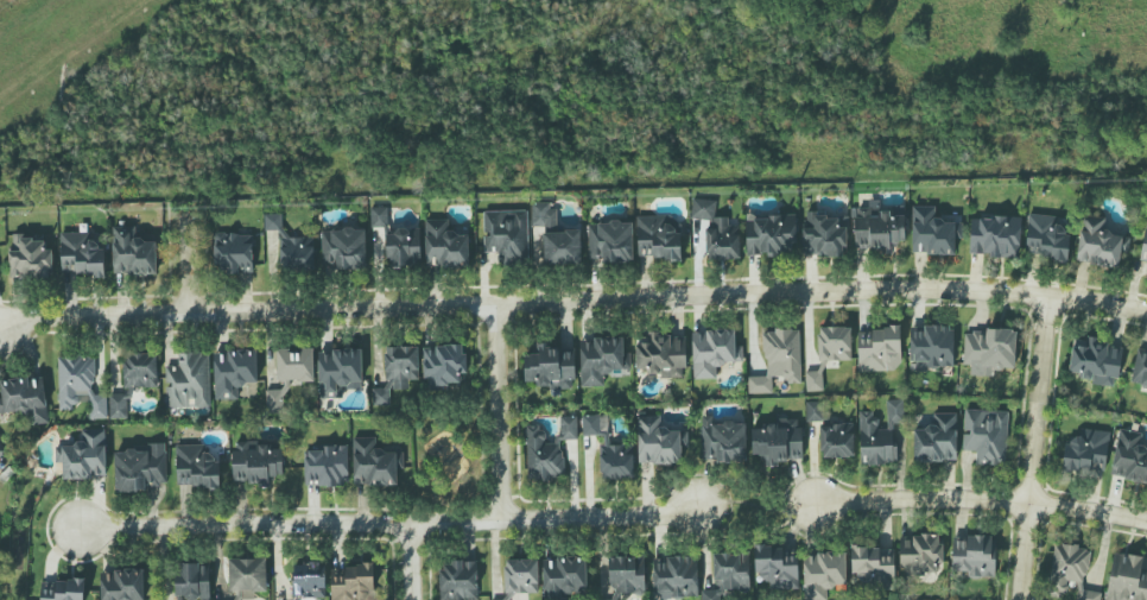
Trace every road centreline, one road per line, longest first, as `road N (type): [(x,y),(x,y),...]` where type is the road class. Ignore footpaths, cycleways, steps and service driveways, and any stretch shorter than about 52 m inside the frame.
road 1 (residential): [(1146,311),(874,289),(25,318),(0,330)]
road 2 (residential): [(80,528),(408,524),(696,509)]
road 3 (residential): [(815,501),(1028,503),(1146,522)]
road 4 (residential): [(1046,297),(1018,599)]
road 5 (residential): [(493,304),(502,519)]

